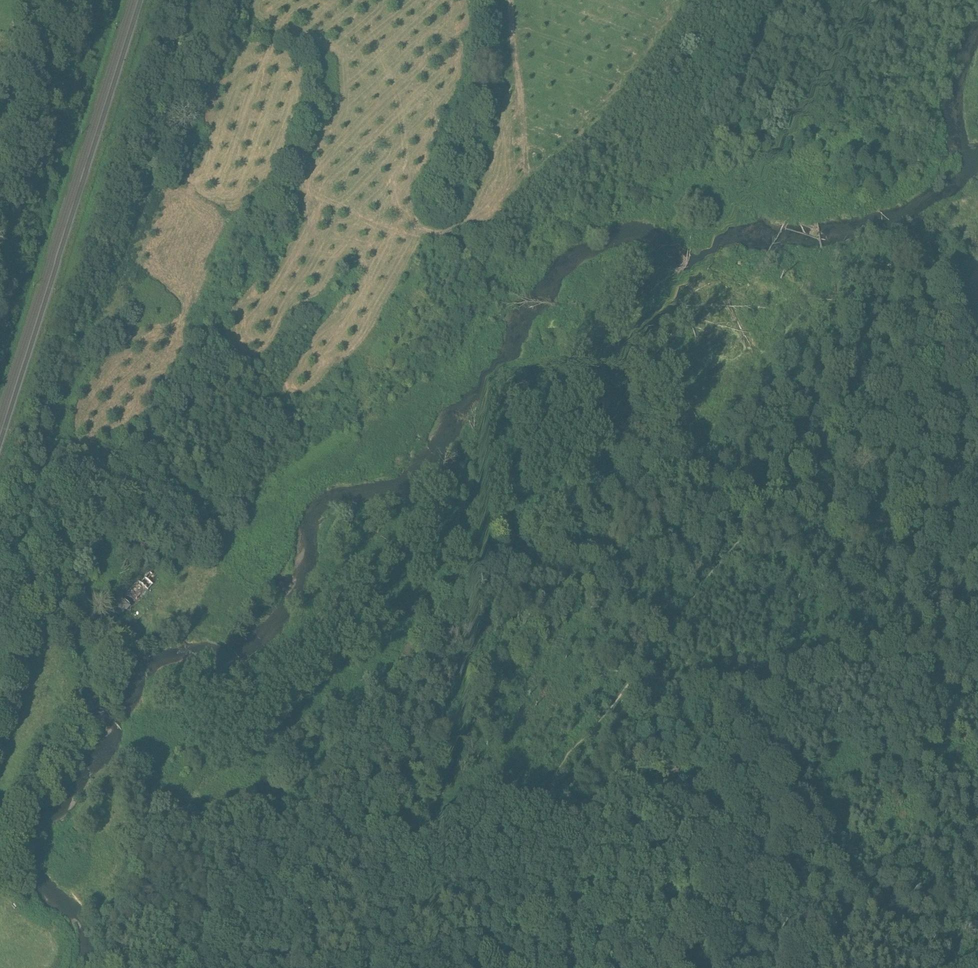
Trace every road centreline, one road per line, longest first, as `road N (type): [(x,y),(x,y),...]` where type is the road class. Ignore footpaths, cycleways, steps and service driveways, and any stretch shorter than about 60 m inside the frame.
road 1 (track): [(291,967),(310,895),(334,850),(389,806),(449,706),(482,667),(551,613),(651,547),(800,492),(833,491),(870,516),(893,516),(977,440)]
road 2 (track): [(186,0),(133,173),(41,384),(30,557)]
road 3 (track): [(977,673),(966,677),(886,656),(691,748),(670,786),(673,836),(700,918),(701,936),(682,967)]

